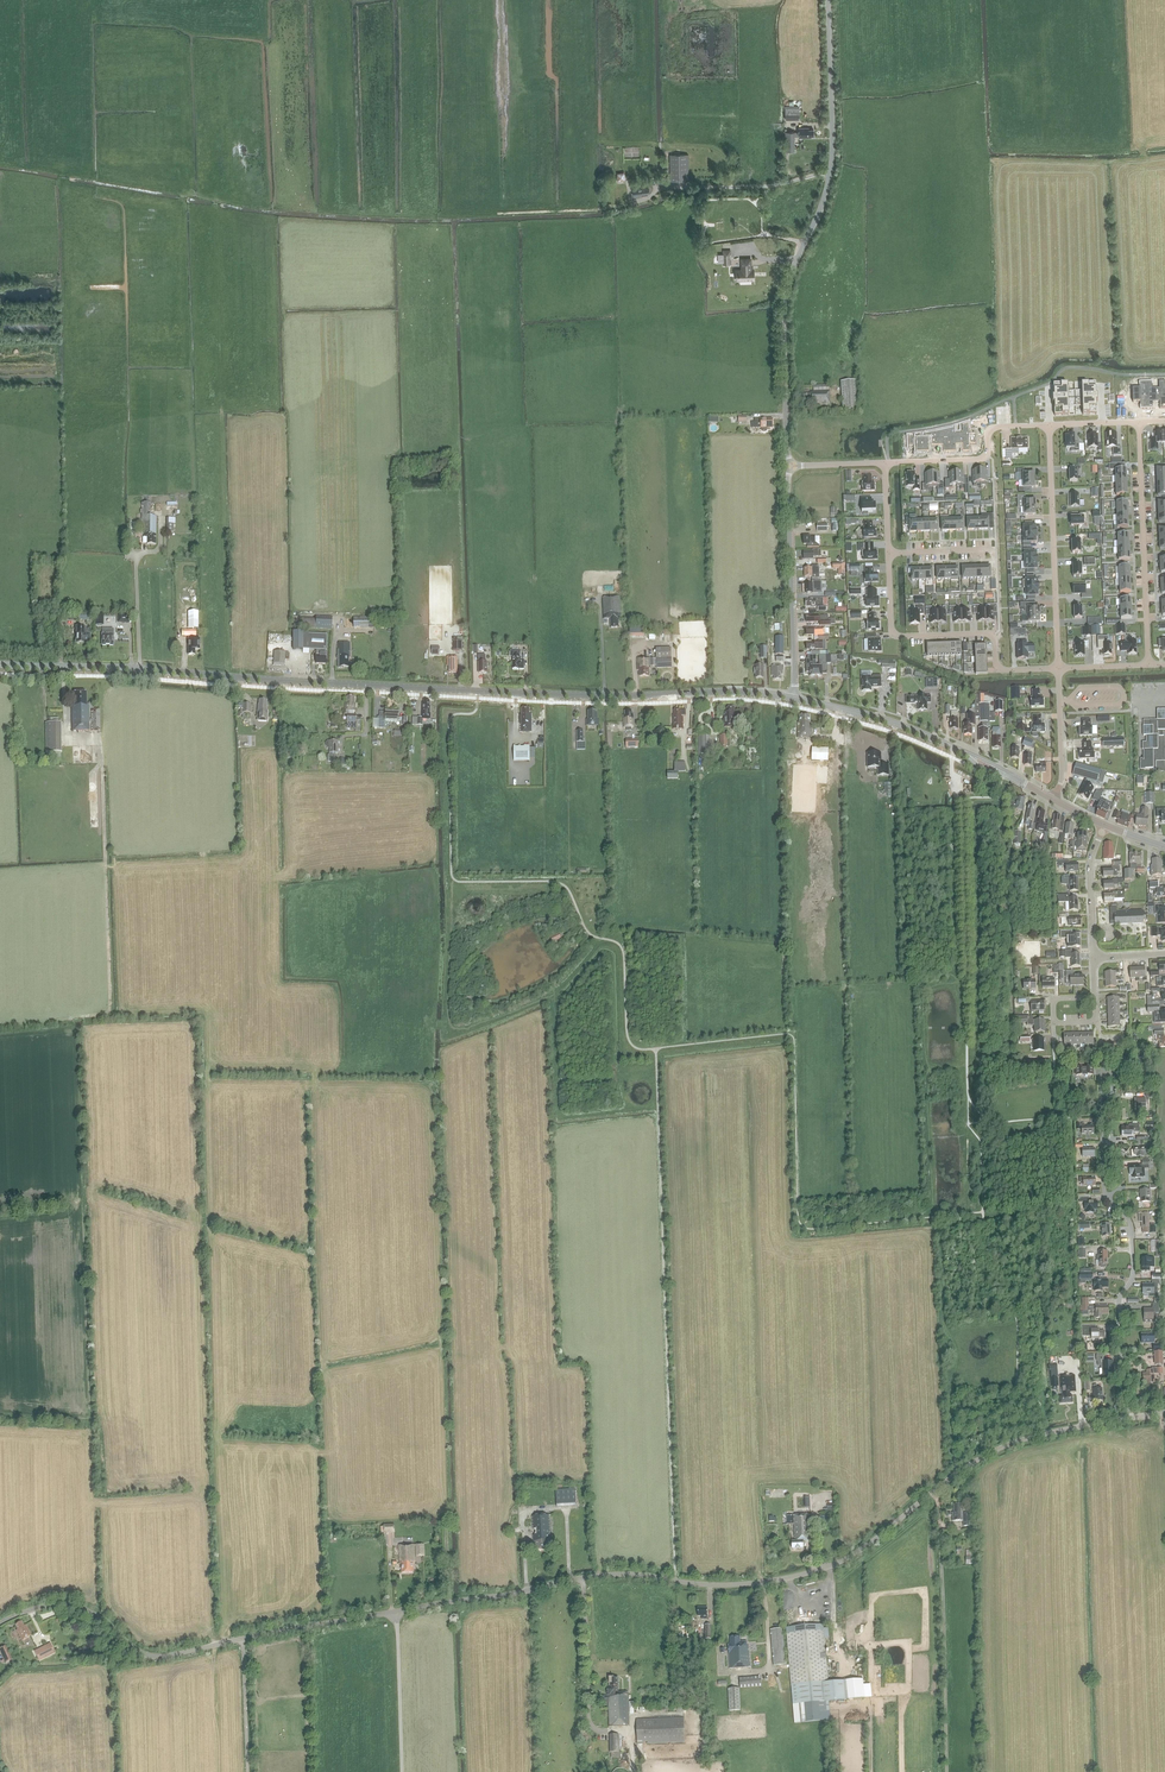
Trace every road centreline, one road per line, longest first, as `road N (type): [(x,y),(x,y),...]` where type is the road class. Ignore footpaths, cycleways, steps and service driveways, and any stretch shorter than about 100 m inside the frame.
road 1 (unclassified): [(0,1624),(38,1608),(69,1606),(99,1618),(137,1651),(163,1656),(583,1578),(625,1574),(725,1585),(788,1577),(852,1556),(987,1454),(1130,1418)]
road 2 (secondary): [(794,699),(479,691),(0,663)]
road 3 (unclassified): [(785,394),(784,298),(832,161),(828,0)]
road 4 (unclassified): [(1130,1418),(1117,1304),(1133,1268),(1126,1219),(1102,1186),(1102,1058)]
road 5 (residential): [(888,553),(896,635),(985,633),(995,639),(1000,668),(1058,669)]
road 6 (residential): [(1058,669),(1050,425)]
road 7 (residential): [(1148,665),(1139,422)]
road 8 (residential): [(794,699),(792,467)]
road 9 (residential): [(885,463),(982,458),(991,429),(1050,425)]
road 10 (secondary): [(958,749),(879,718),(794,699)]
road 11 (residential): [(1093,957),(1090,868),(1106,826)]
road 12 (residential): [(1054,800),(1061,777),(1058,669)]

